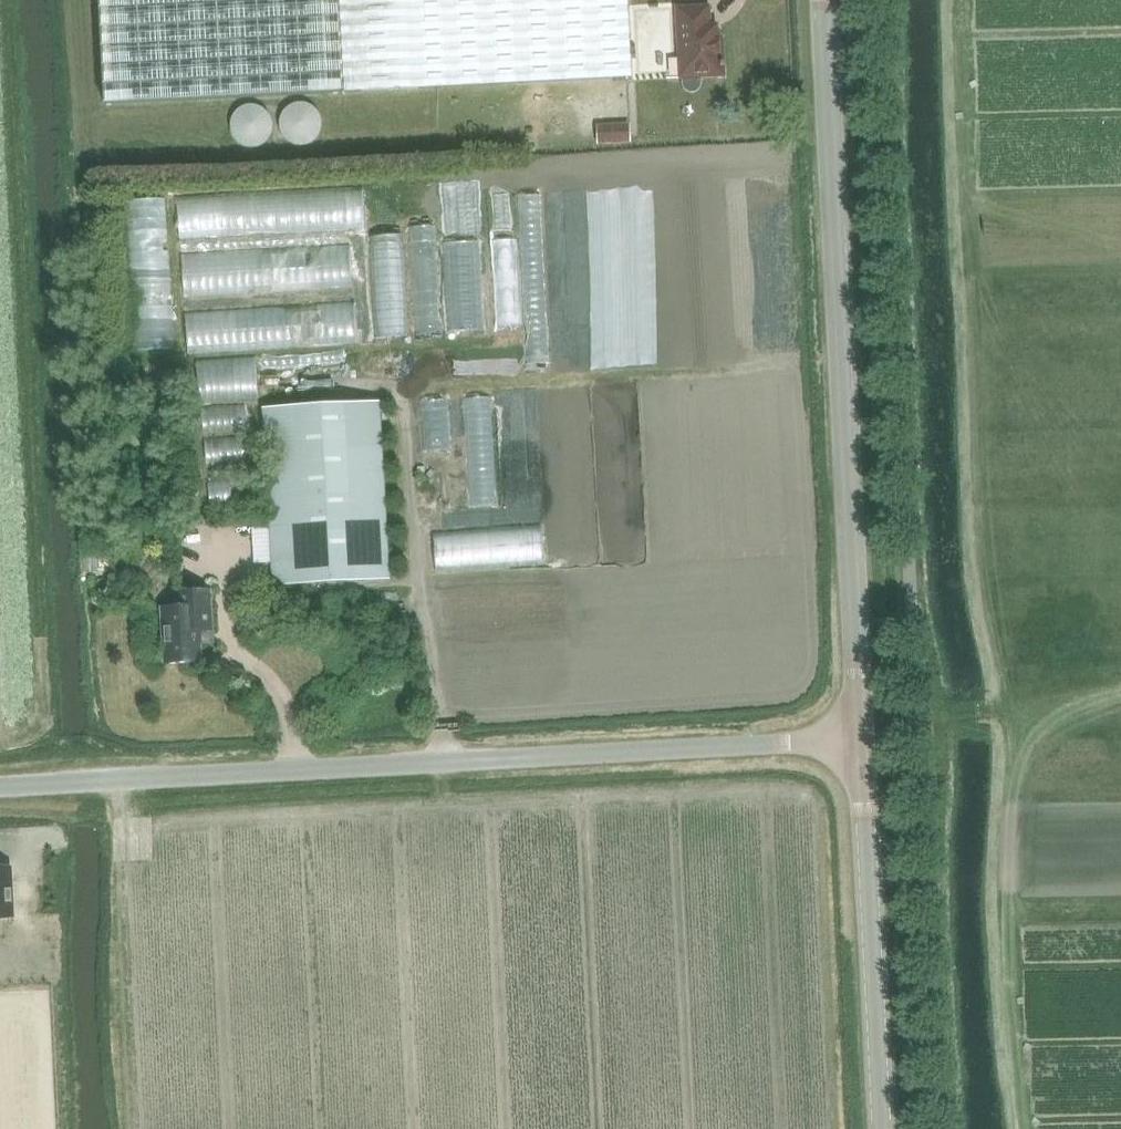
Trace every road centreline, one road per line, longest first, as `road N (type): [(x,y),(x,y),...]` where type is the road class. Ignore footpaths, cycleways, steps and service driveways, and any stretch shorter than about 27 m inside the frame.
road 1 (unclassified): [(0,792),(844,745)]
road 2 (unclassified): [(822,0),(844,745)]
road 3 (unclassified): [(844,745),(867,1128)]

